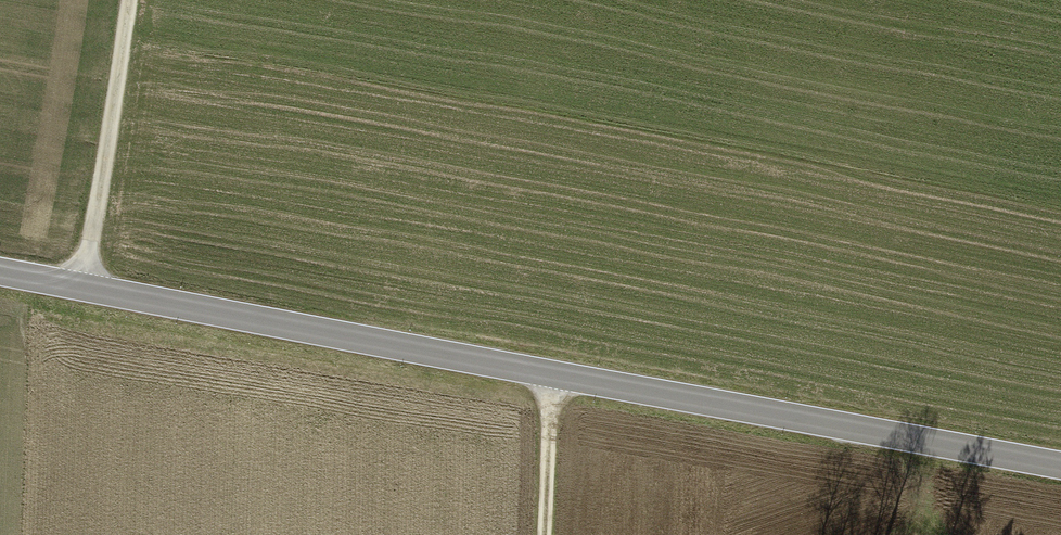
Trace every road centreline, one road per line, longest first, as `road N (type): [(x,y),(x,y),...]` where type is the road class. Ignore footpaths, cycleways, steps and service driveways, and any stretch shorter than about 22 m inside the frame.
road 1 (tertiary): [(0,272),(1060,466)]
road 2 (track): [(126,0),(80,288)]
road 3 (track): [(547,534),(552,373)]

